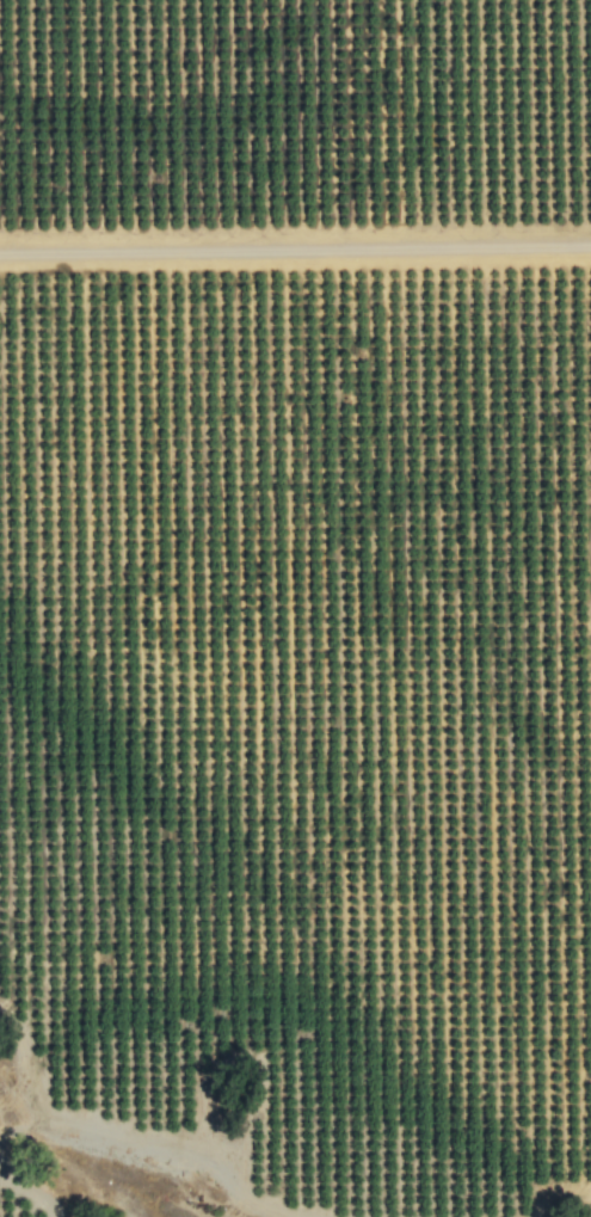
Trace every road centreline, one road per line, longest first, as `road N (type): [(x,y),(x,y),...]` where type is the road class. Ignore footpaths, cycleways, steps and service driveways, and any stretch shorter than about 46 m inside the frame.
road 1 (residential): [(590,243),(0,255)]

